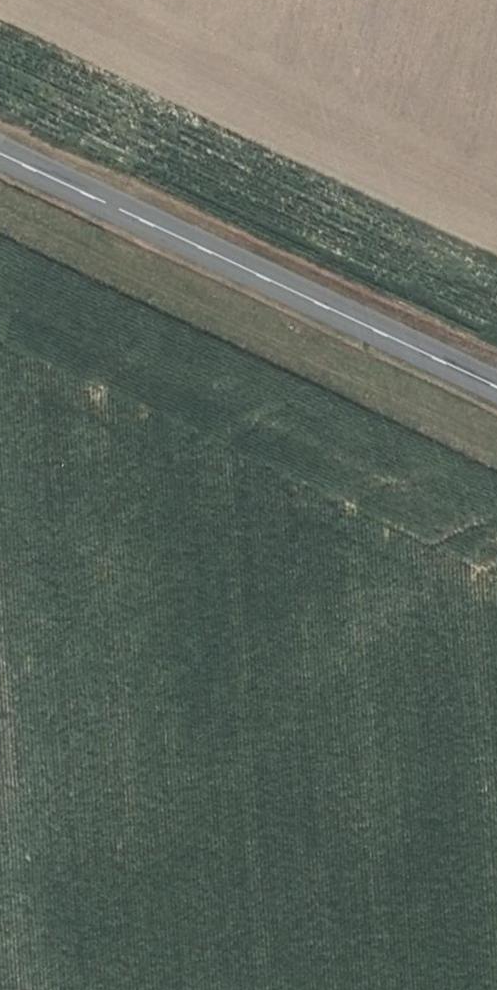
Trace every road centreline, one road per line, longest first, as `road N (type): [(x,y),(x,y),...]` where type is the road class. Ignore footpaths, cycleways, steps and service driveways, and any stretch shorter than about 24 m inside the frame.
road 1 (tertiary): [(0,157),(496,389)]

